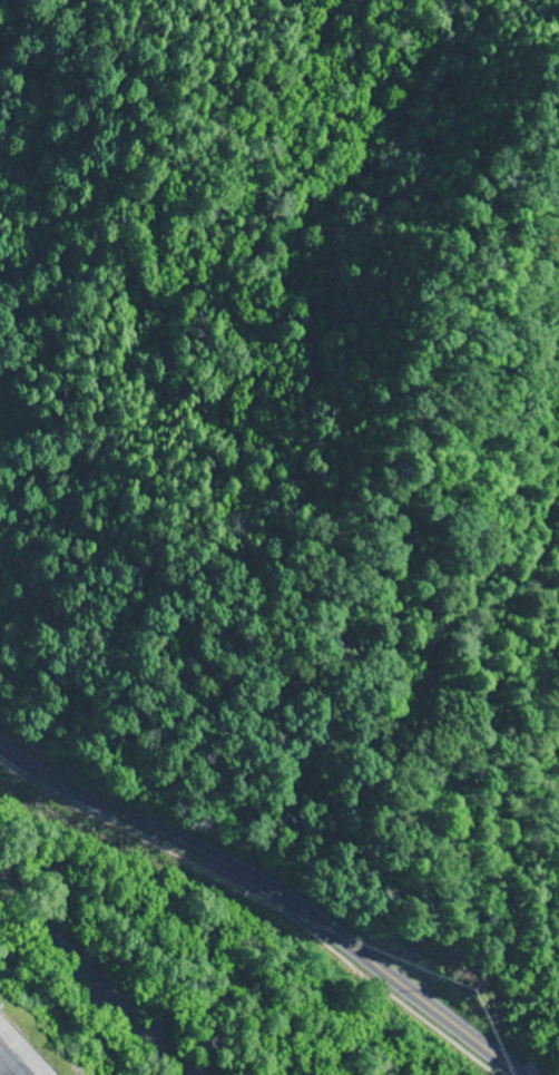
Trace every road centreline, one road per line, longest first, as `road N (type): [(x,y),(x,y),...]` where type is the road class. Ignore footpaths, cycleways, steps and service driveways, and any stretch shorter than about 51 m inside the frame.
road 1 (primary): [(493,1074),(267,905),(0,763)]

